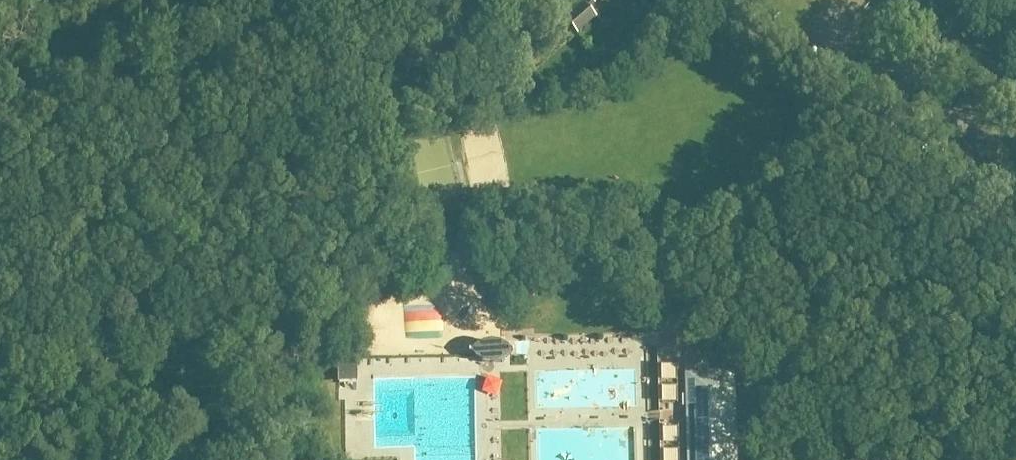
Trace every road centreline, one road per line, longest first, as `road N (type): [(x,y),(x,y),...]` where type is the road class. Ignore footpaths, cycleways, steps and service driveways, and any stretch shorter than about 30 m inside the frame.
road 1 (secondary): [(1015,84),(917,0)]

